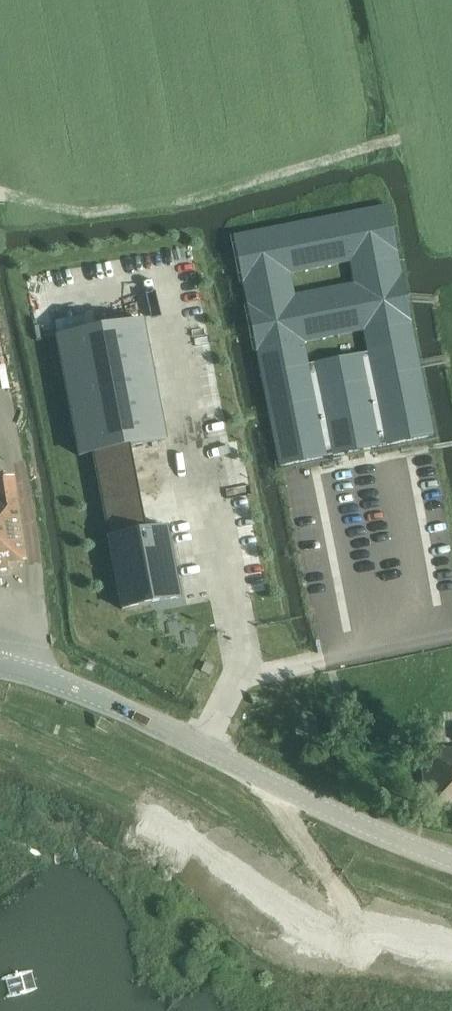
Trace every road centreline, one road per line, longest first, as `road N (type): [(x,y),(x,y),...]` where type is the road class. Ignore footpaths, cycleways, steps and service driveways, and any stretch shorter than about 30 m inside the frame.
road 1 (tertiary): [(0,662),(451,861)]
road 2 (track): [(400,141),(208,200),(86,214),(0,195)]

